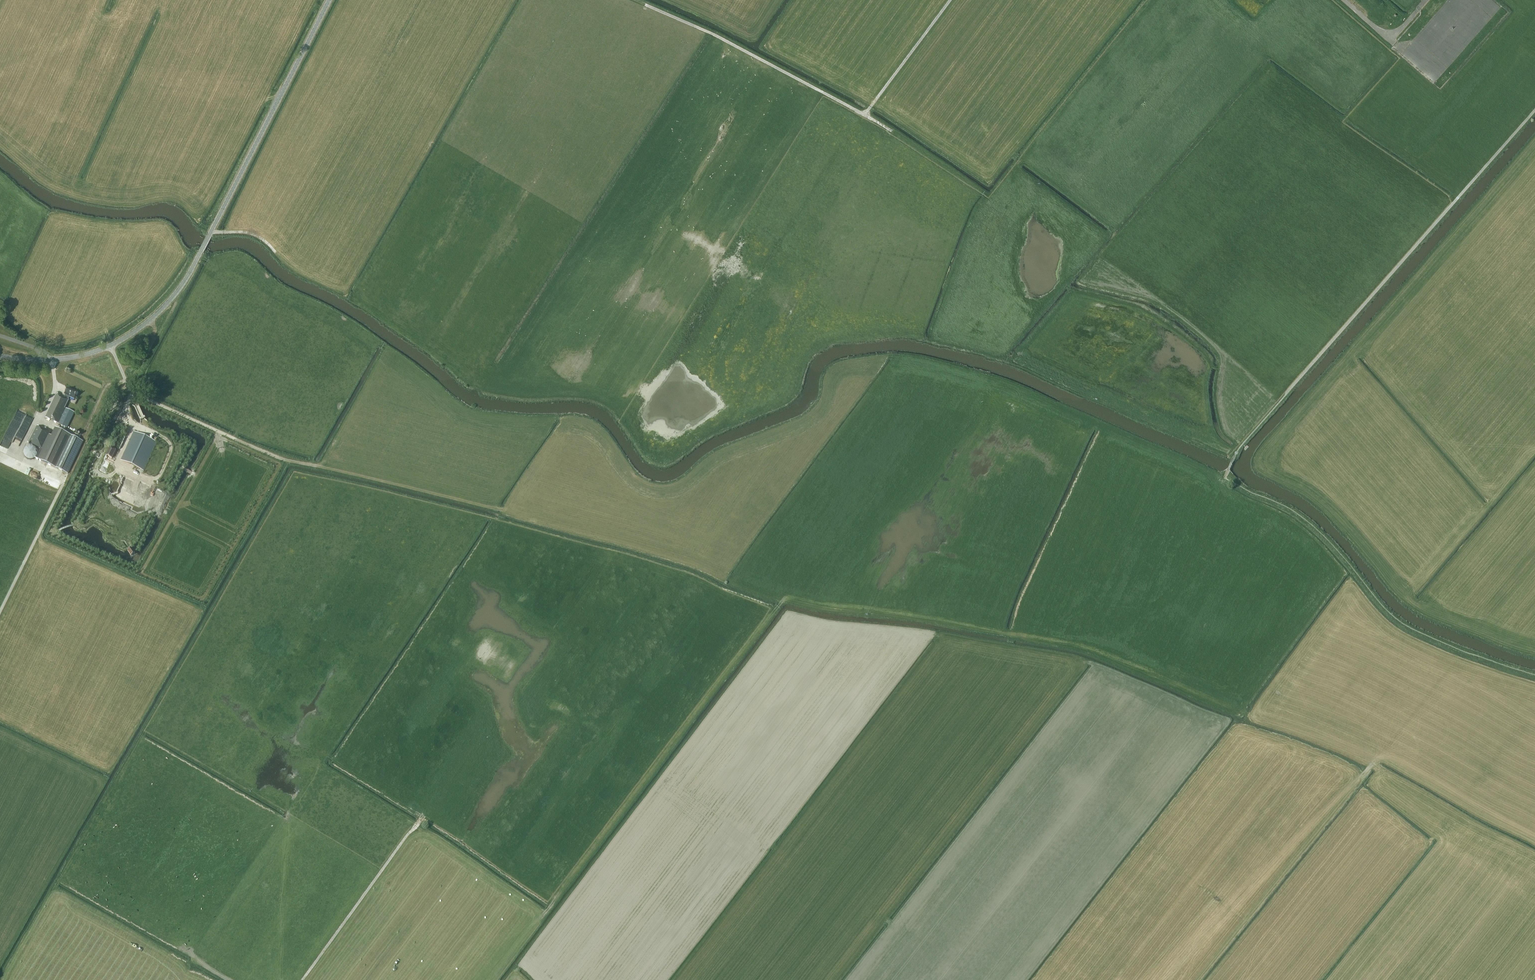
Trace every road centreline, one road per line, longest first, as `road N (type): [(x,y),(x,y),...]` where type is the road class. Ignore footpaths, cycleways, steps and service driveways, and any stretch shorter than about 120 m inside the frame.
road 1 (tertiary): [(0,355),(52,359),(100,351),(163,309),(188,277),(328,0)]
road 2 (track): [(132,393),(286,459),(497,508)]
road 3 (track): [(420,822),(302,979)]

